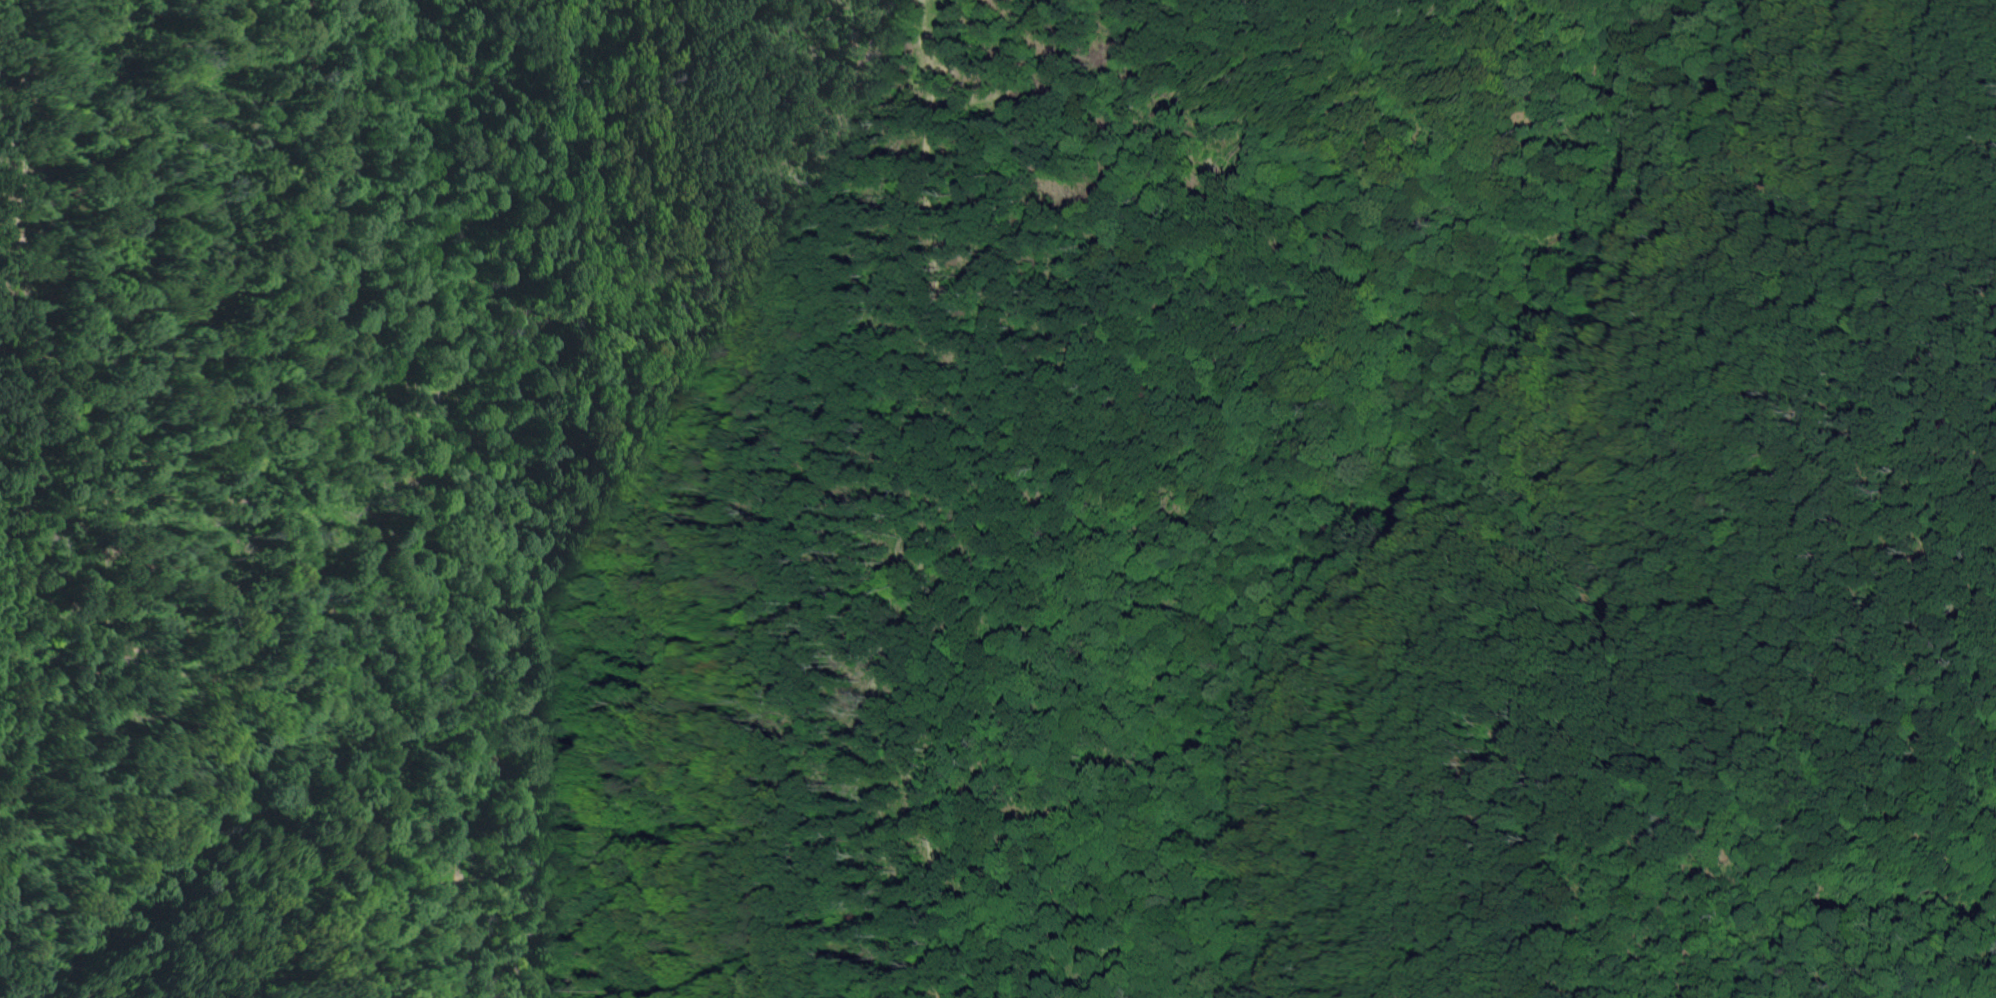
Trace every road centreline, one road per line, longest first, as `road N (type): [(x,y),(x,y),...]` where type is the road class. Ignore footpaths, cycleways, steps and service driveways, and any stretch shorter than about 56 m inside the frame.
road 1 (residential): [(955,0),(926,59),(909,145),(902,251),(932,997)]

